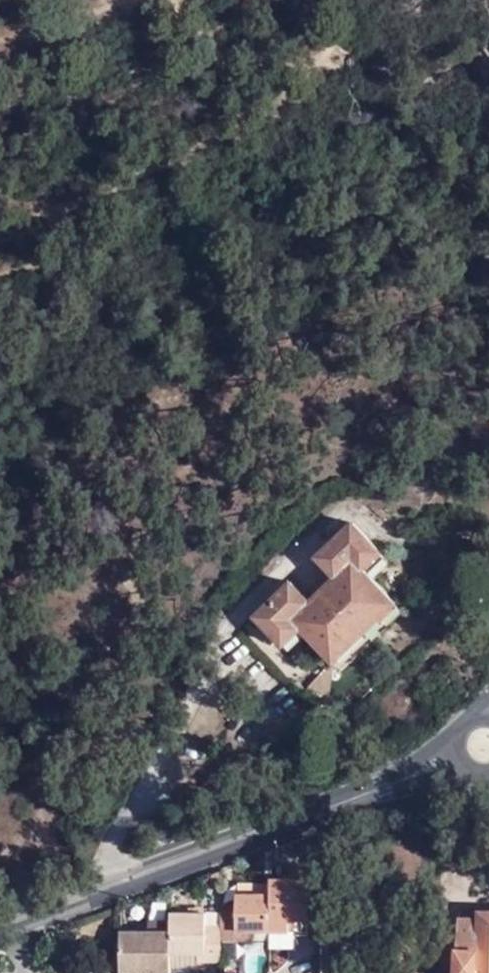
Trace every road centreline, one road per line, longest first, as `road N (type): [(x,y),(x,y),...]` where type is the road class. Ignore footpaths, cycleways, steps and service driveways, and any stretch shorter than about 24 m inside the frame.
road 1 (tertiary): [(0,917),(456,758)]

